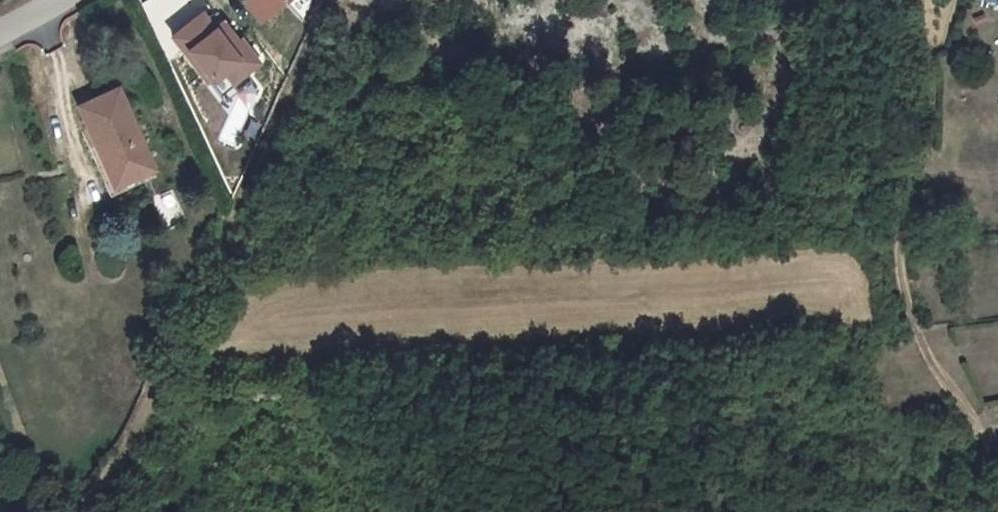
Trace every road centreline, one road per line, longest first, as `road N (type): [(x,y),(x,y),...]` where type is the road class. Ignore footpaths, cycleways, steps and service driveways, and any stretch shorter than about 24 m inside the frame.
road 1 (track): [(336,0),(116,465),(68,511)]
road 2 (track): [(918,0),(930,117),(897,249),(908,316),(984,447),(995,511)]

